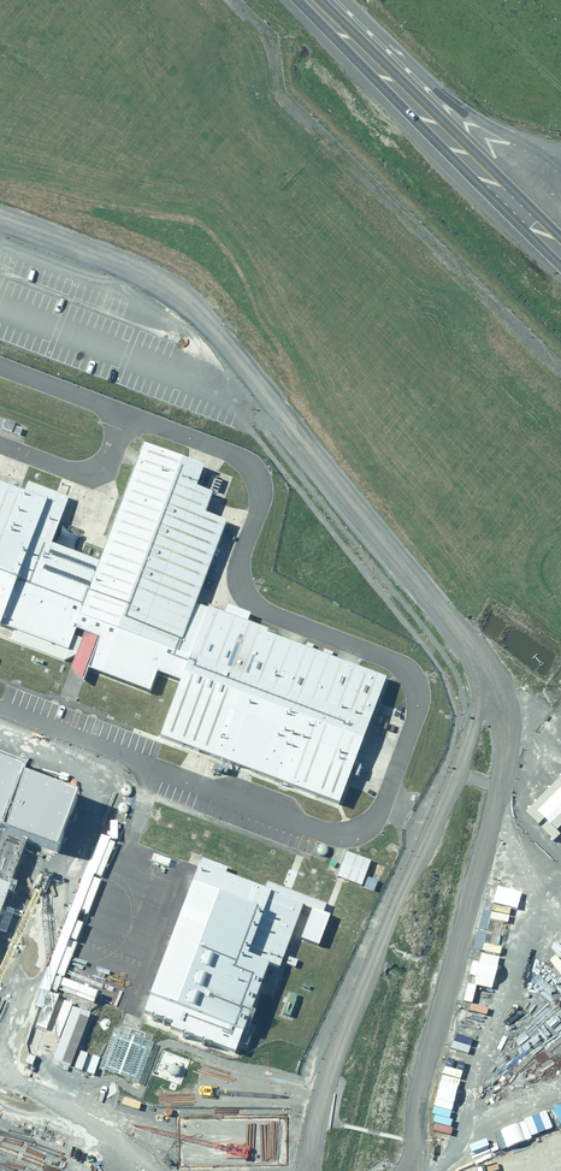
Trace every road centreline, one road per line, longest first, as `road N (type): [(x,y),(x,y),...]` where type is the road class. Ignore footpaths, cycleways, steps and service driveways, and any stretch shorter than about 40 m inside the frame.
road 1 (track): [(0,218),(154,274),(195,305),(472,649),(500,721),(528,896),(485,1088),(433,1170)]
road 2 (unclassified): [(0,708),(341,832),(358,828),(379,809),(417,706),(401,664),(251,602),(240,566),(260,490),(244,461),(0,366)]
road 3 (track): [(420,846),(301,1092),(299,1122),(312,1170)]
road 4 (trunk): [(312,0),(560,246)]

